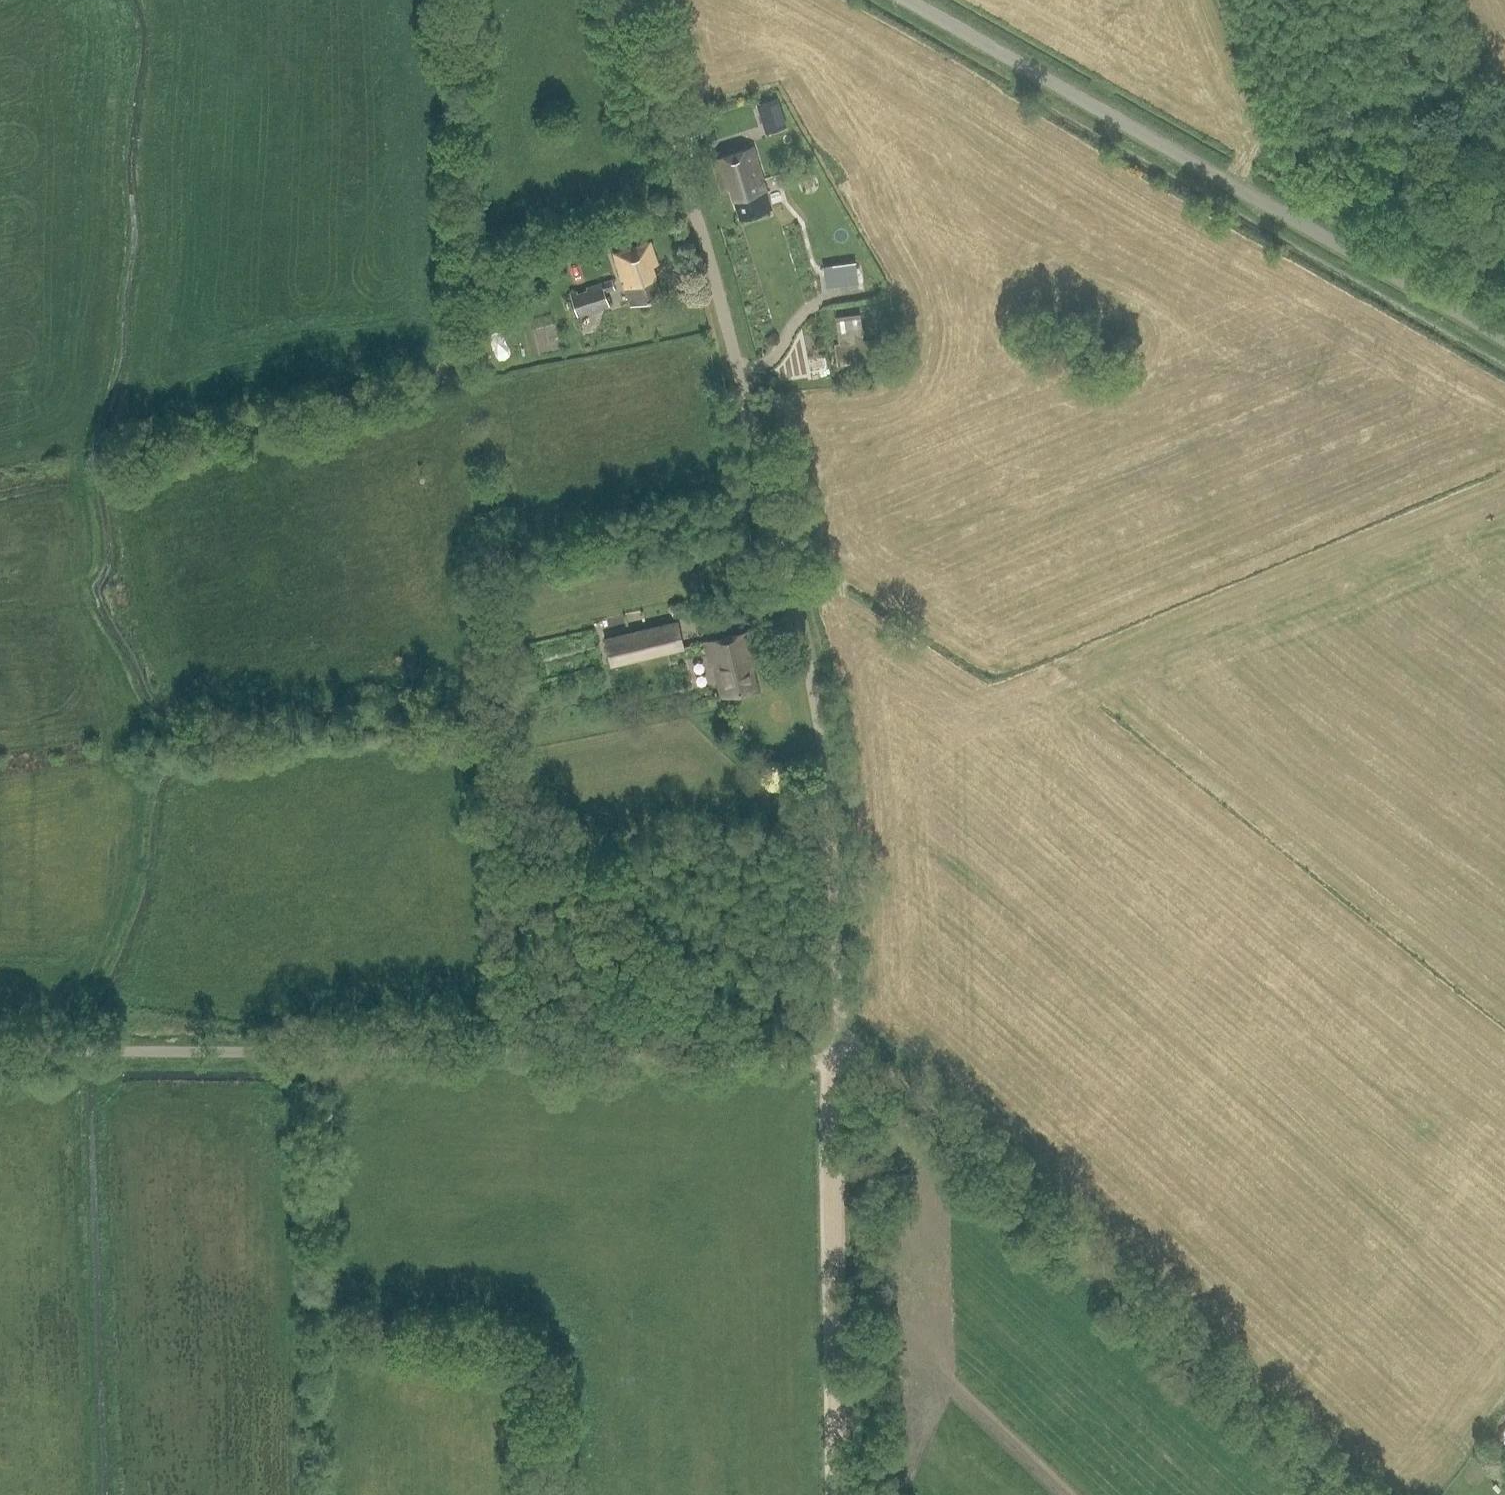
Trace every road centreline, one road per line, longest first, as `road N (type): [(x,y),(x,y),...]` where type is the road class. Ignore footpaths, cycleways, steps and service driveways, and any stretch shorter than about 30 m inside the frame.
road 1 (unclassified): [(849,1029),(840,1007),(823,728),(732,341),(631,0)]
road 2 (unclassified): [(821,1061),(0,1053)]
road 3 (unclassified): [(1504,340),(909,0)]
road 4 (unclassified): [(1349,1494),(849,1029)]
road 5 (track): [(834,1053),(839,1494)]

